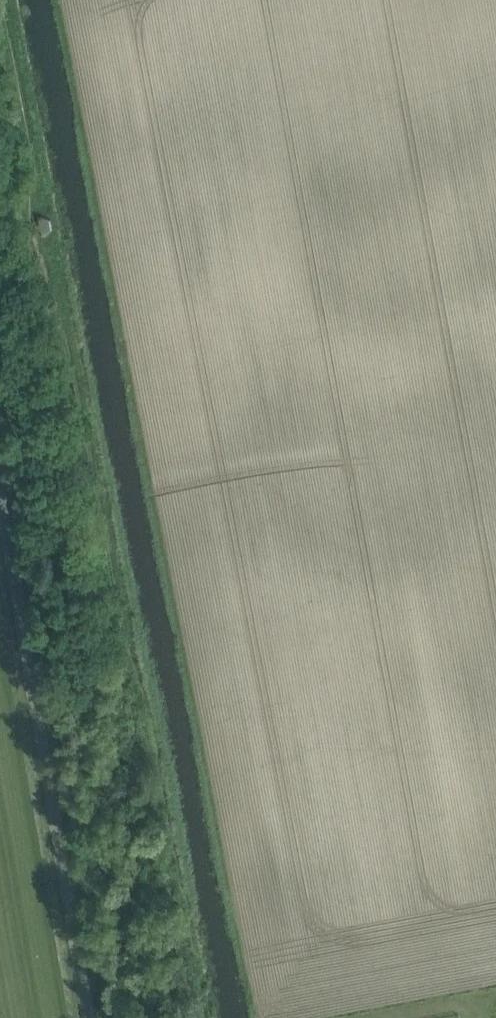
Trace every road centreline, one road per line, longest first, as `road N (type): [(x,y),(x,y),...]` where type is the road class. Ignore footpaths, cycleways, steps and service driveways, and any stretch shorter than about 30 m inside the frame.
road 1 (unclassified): [(88,1017),(0,505)]

